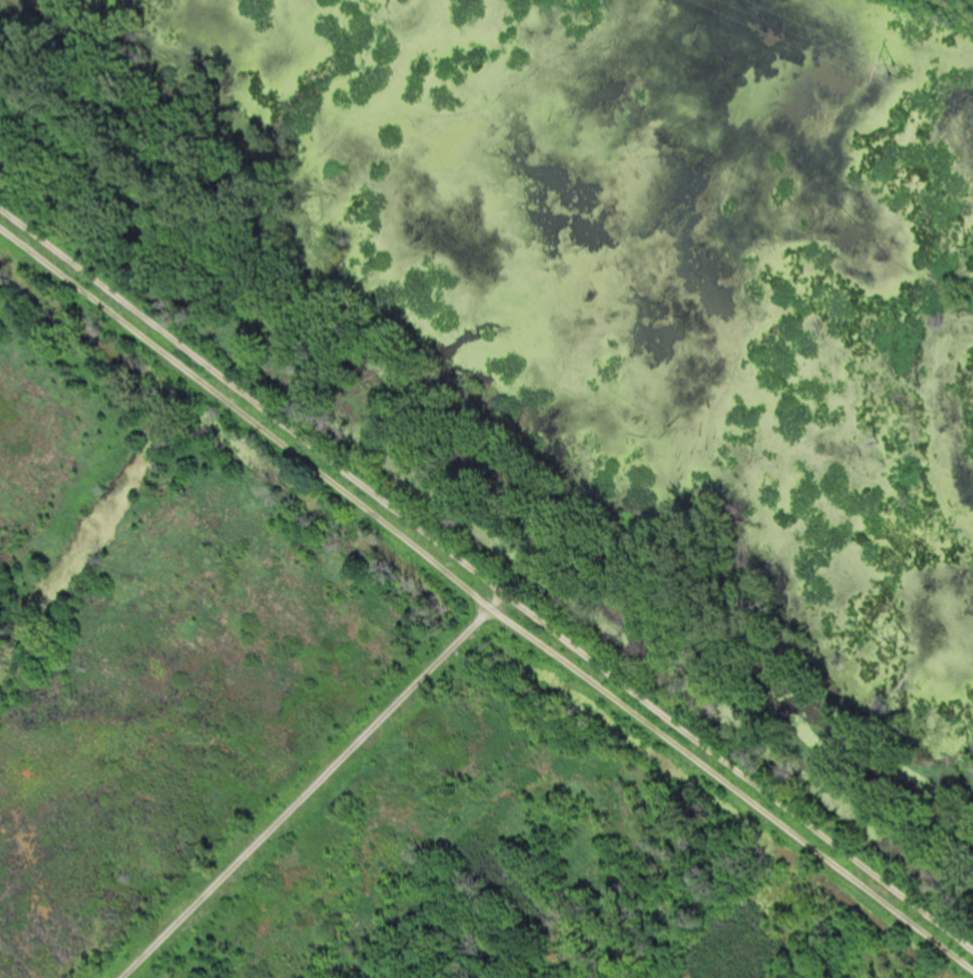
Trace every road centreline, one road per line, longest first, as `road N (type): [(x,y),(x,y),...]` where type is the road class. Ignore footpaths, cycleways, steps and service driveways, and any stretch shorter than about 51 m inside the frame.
road 1 (residential): [(972,957),(0,215)]
road 2 (residential): [(500,598),(125,977)]

